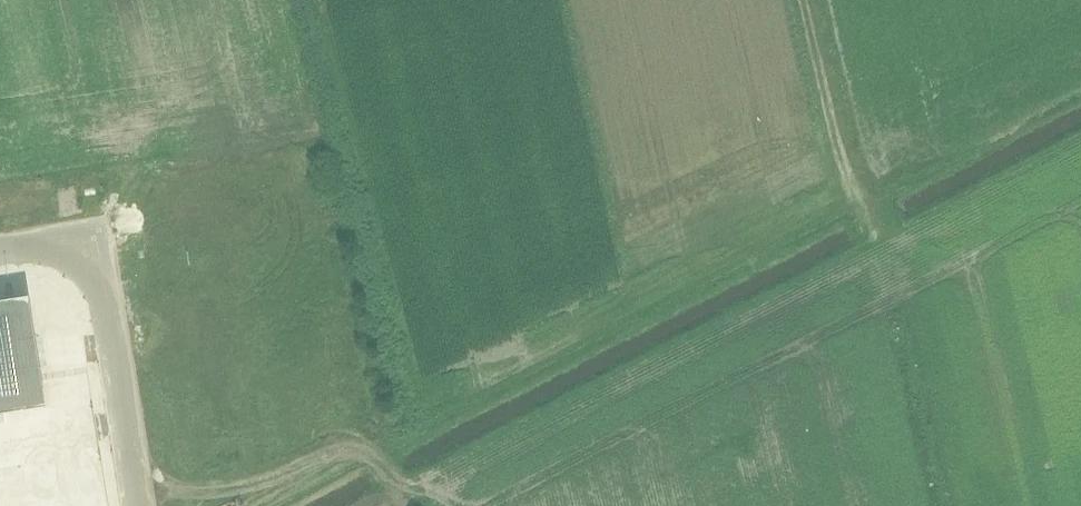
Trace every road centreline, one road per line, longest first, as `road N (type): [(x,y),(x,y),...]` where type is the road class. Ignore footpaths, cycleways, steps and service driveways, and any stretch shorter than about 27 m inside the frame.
road 1 (unclassified): [(0,249),(58,240),(88,249),(103,270),(140,505)]

